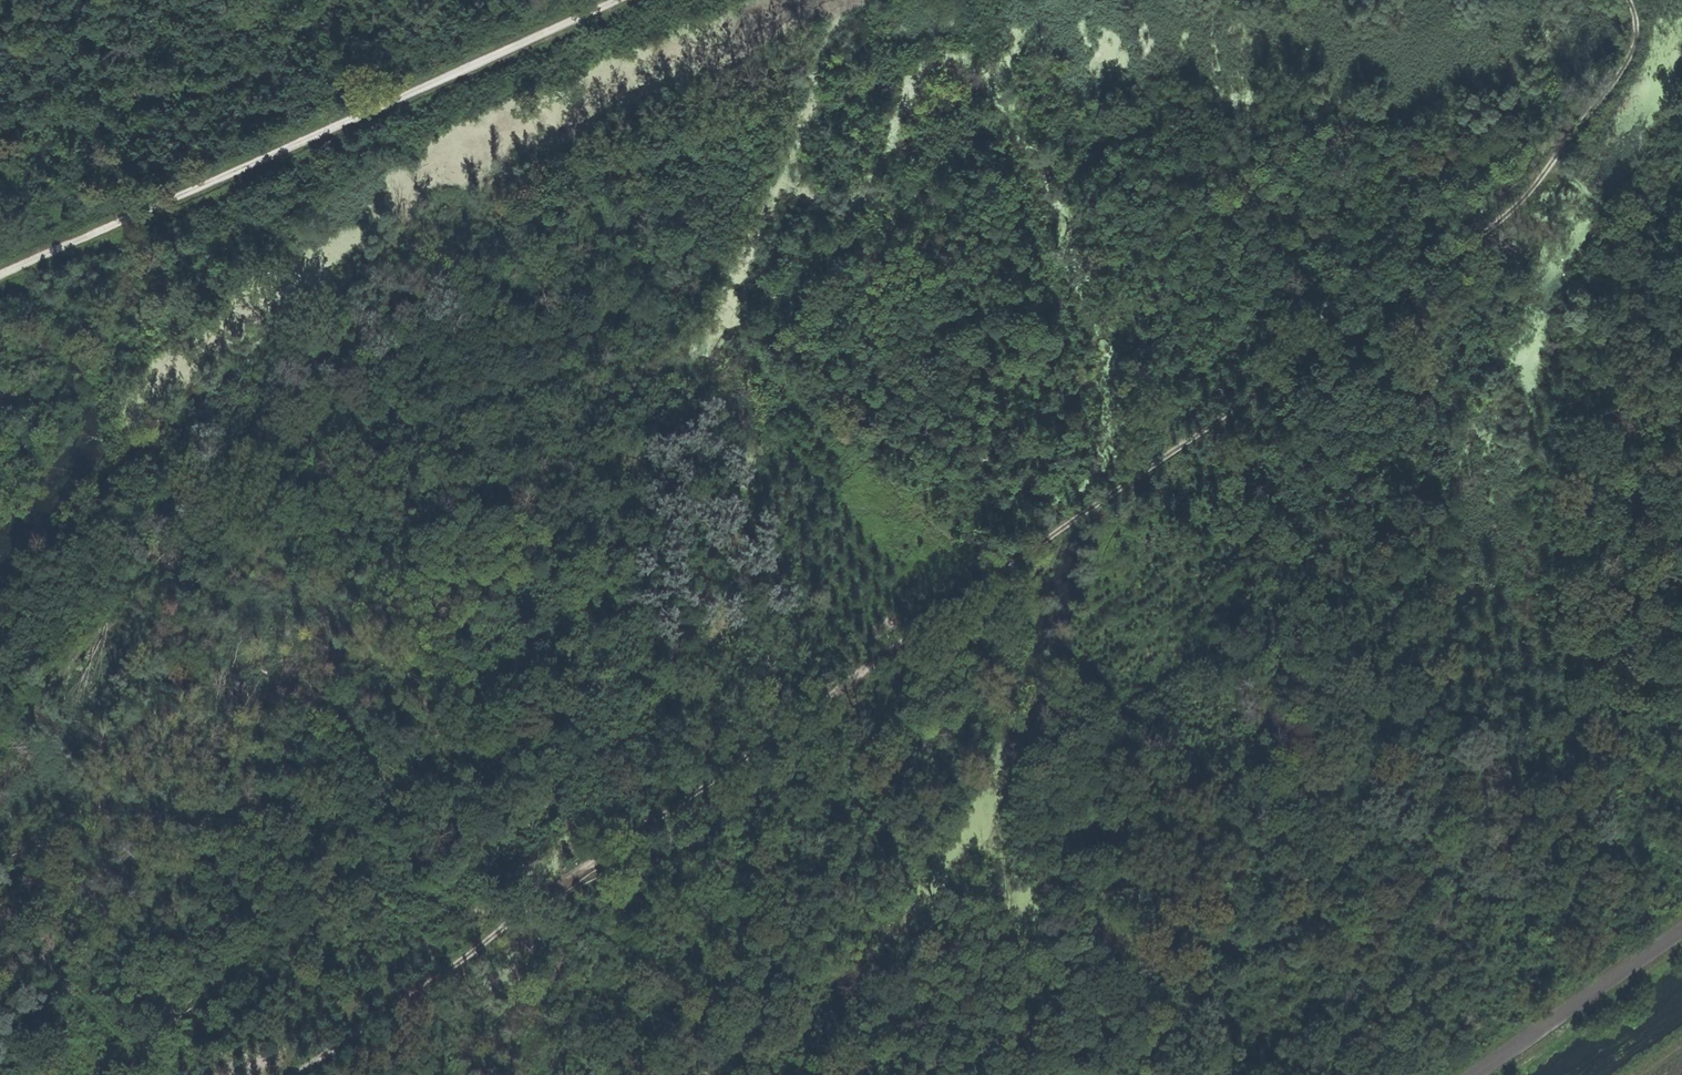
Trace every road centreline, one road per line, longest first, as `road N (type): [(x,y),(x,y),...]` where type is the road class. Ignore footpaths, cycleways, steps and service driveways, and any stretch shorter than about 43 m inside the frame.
road 1 (track): [(1633,0),(1636,41),(1619,78),(1533,191),(1450,259),(297,1074)]
road 2 (track): [(0,282),(628,0)]

